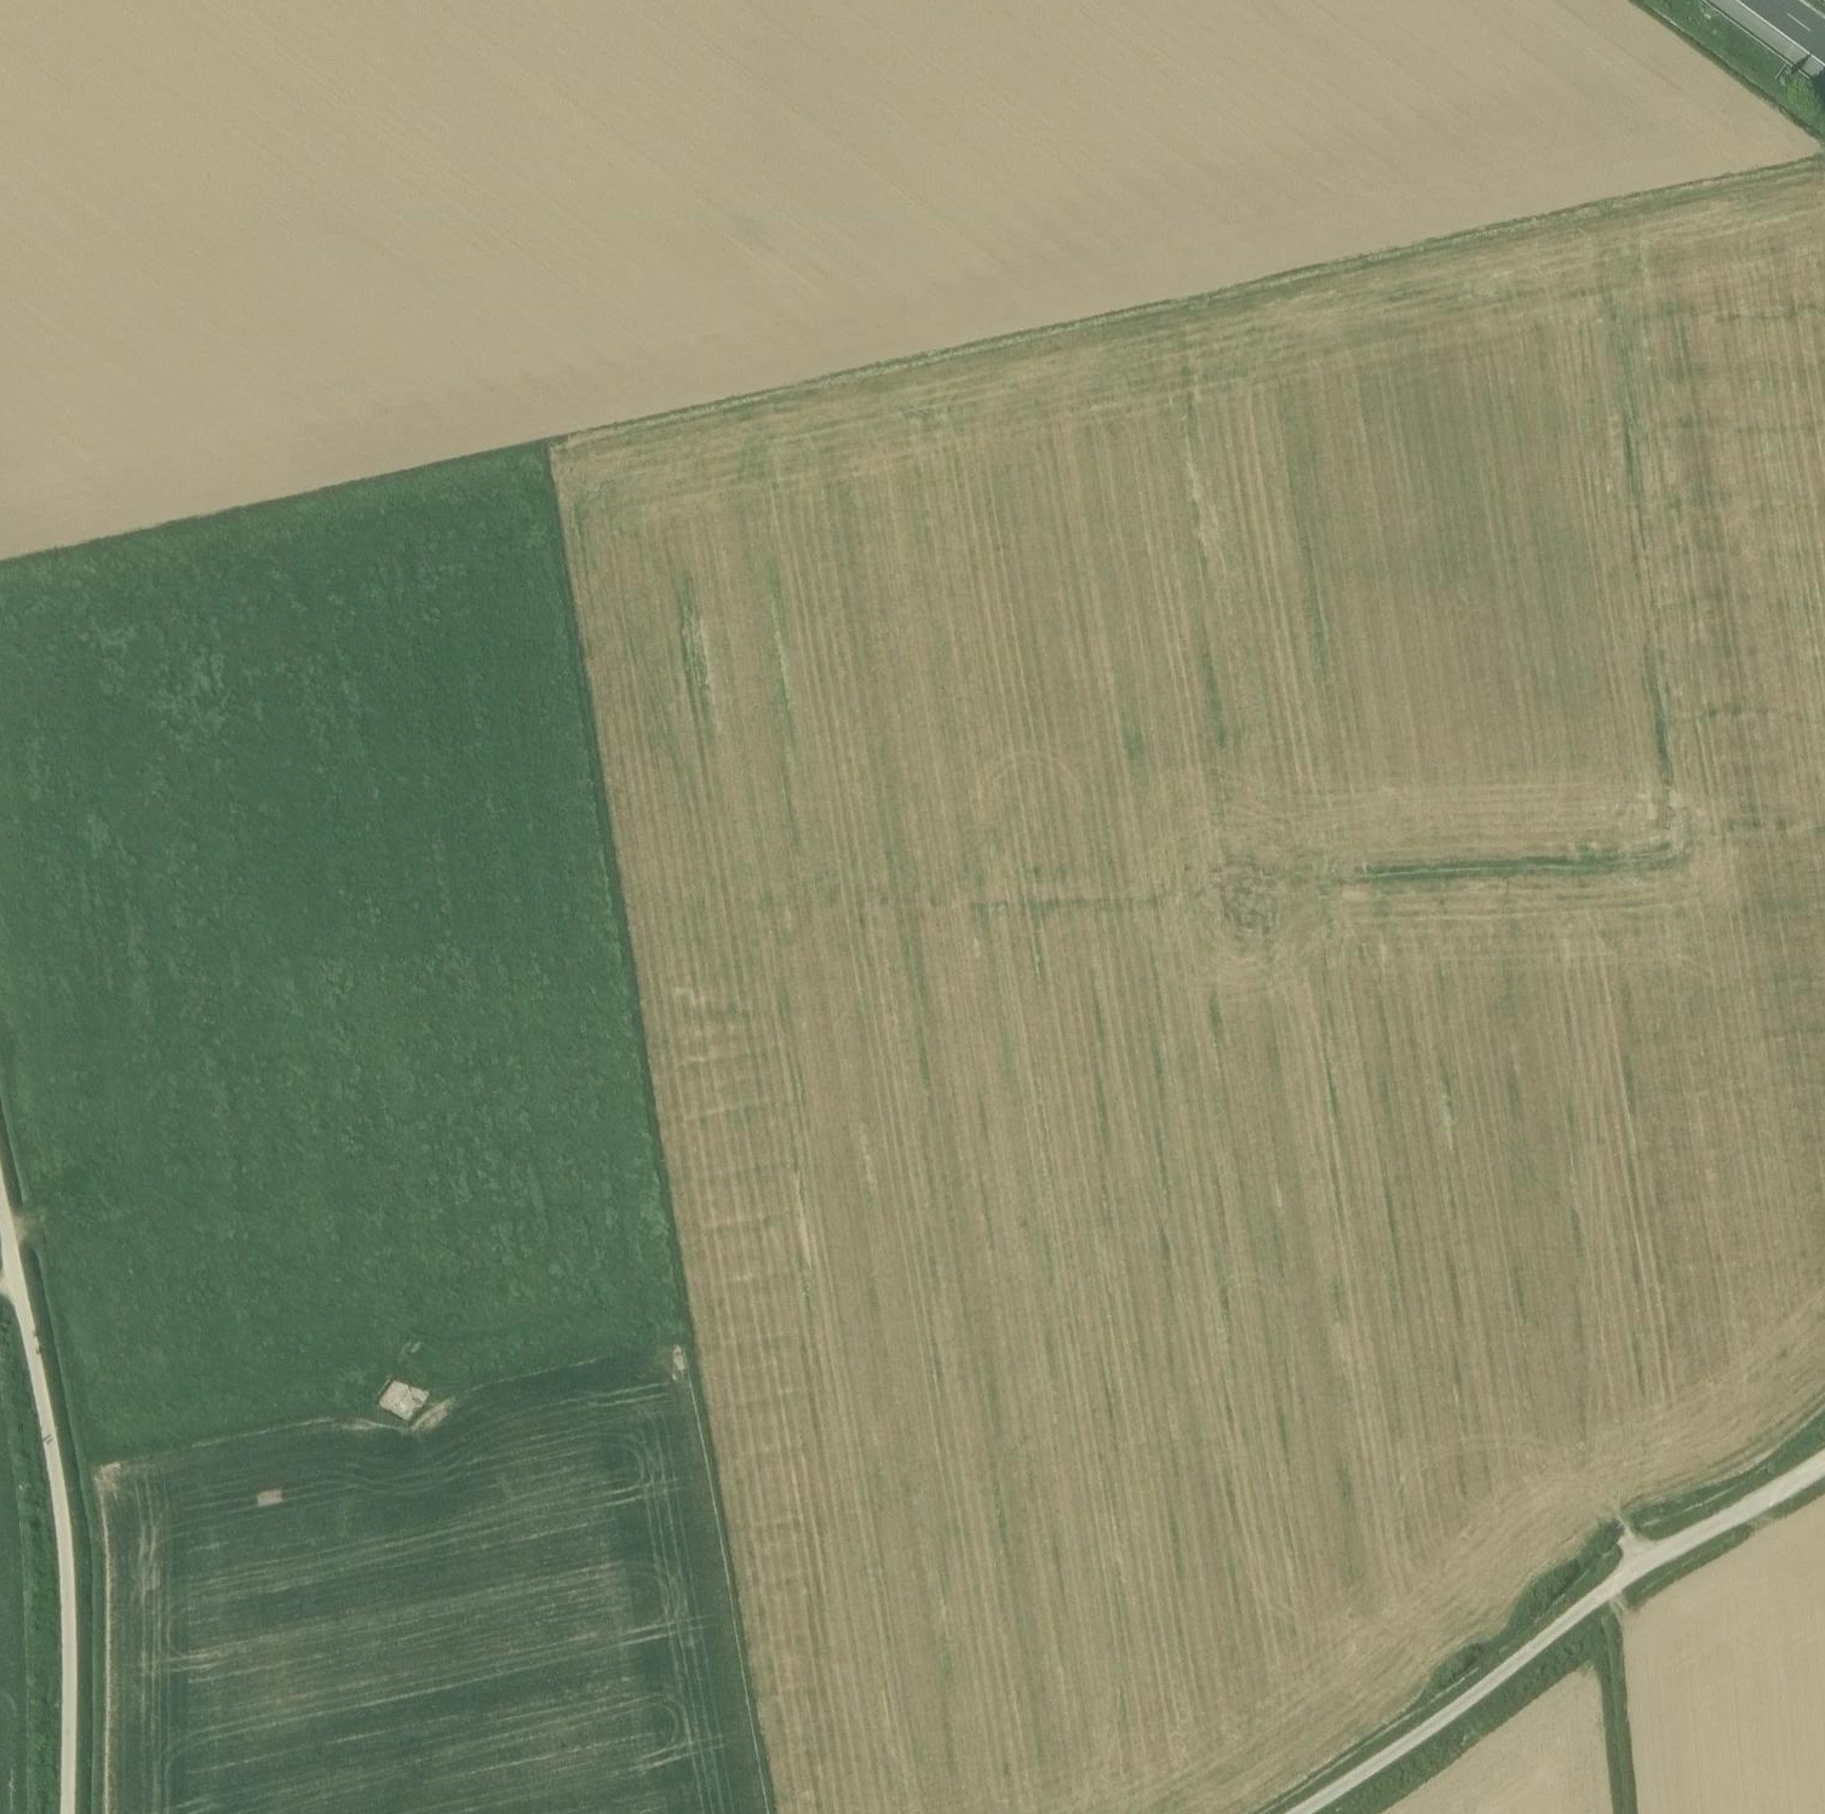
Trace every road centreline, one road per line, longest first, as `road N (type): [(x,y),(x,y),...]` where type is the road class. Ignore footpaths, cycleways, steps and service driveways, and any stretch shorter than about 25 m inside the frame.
road 1 (unclassified): [(0,1177),(67,1538),(71,1813)]
road 2 (unclassified): [(1824,1463),(1652,1548),(1480,1696),(1296,1813)]

